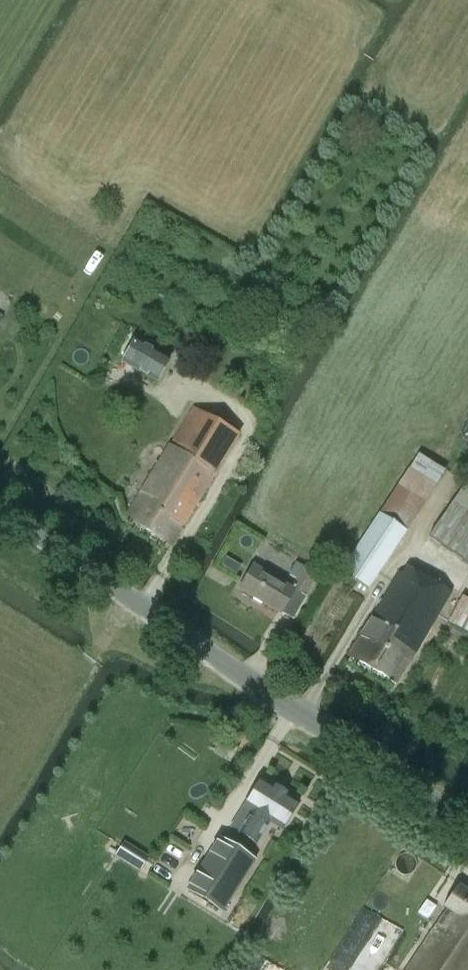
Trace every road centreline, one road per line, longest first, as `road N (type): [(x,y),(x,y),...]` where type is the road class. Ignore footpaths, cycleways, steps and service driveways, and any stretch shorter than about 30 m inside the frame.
road 1 (tertiary): [(467,821),(0,509)]

